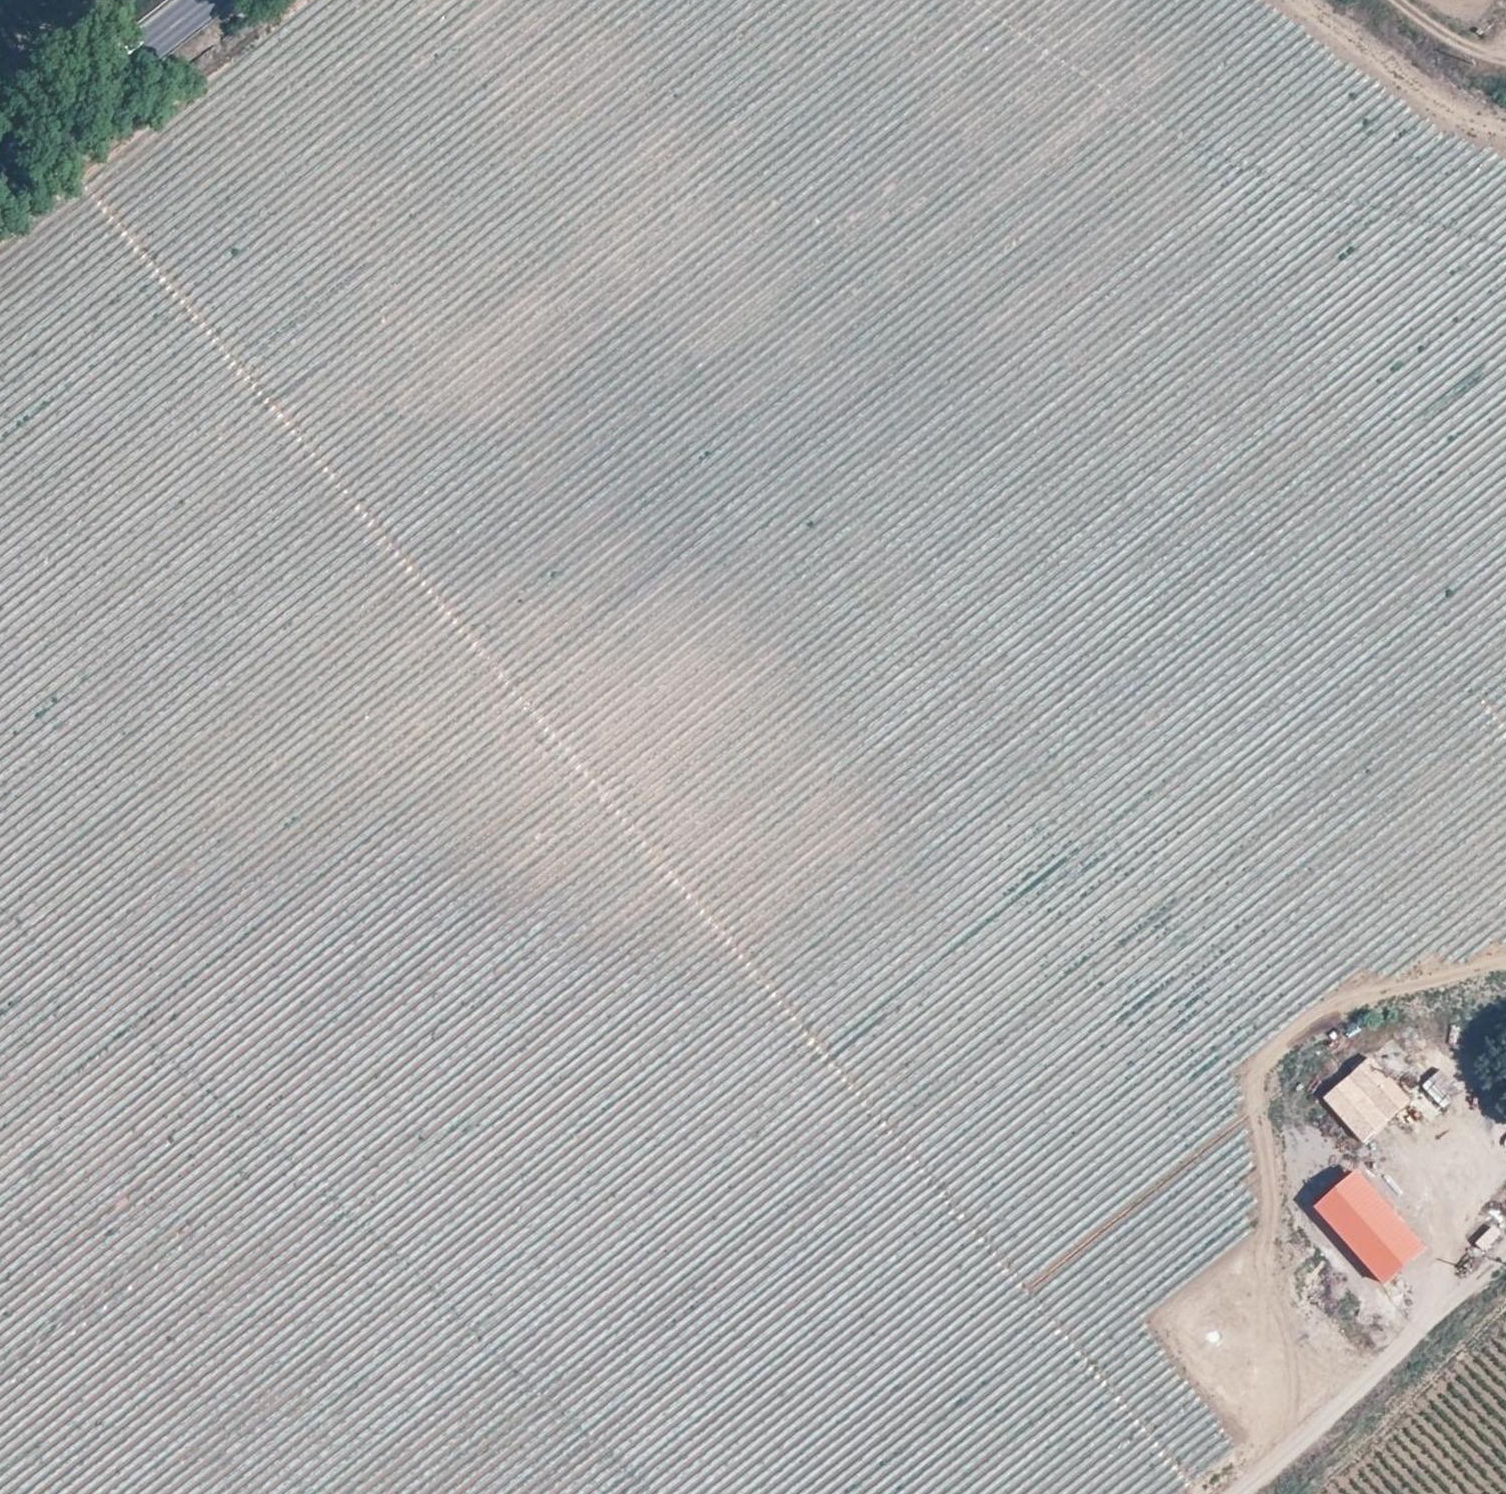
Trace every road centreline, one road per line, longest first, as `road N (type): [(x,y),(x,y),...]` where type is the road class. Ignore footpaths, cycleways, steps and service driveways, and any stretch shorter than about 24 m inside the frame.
road 1 (primary): [(214,0),(0,171)]
road 2 (track): [(1505,62),(1456,44),(1398,0)]

